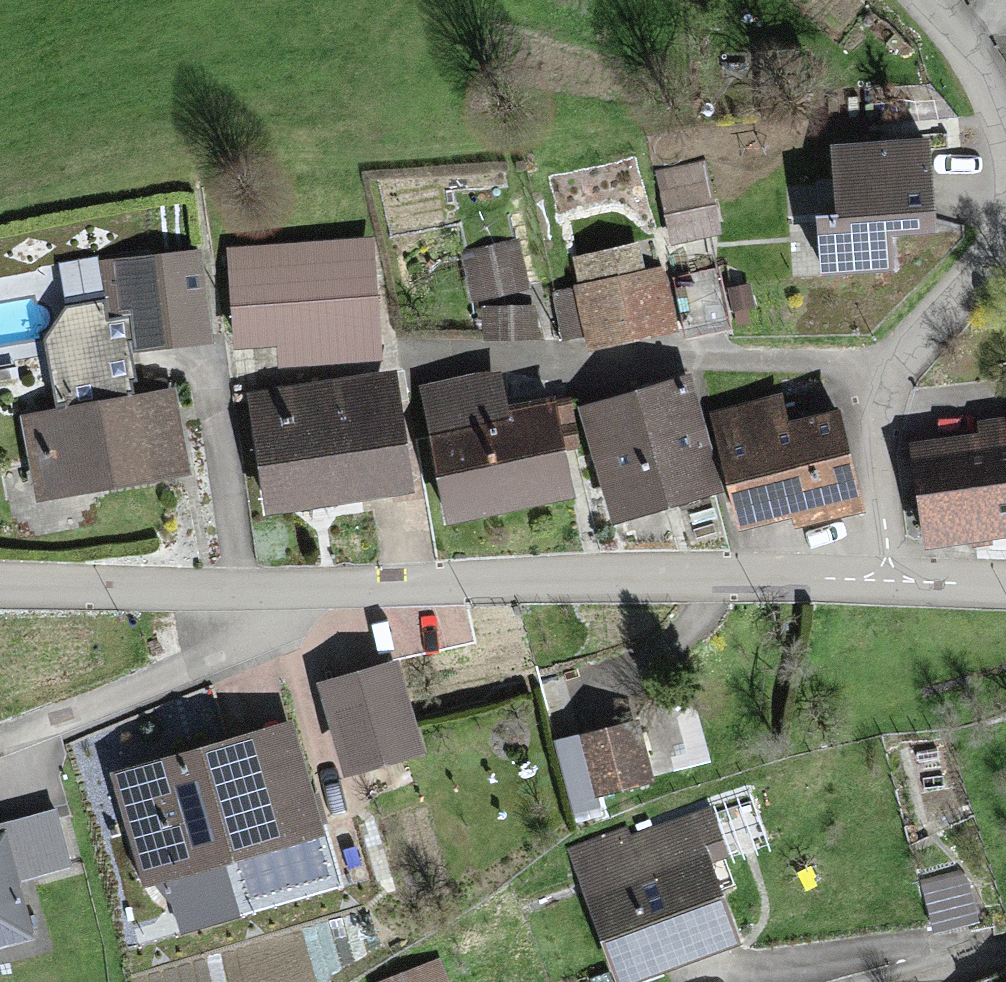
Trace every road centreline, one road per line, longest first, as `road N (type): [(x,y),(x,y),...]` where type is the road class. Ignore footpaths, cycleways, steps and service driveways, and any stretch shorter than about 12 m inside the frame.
road 1 (residential): [(888,581),(269,595),(0,591)]
road 2 (residential): [(1005,217),(992,254),(940,321),(863,376),(888,581)]
road 3 (residential): [(926,0),(990,87),(1005,155)]

